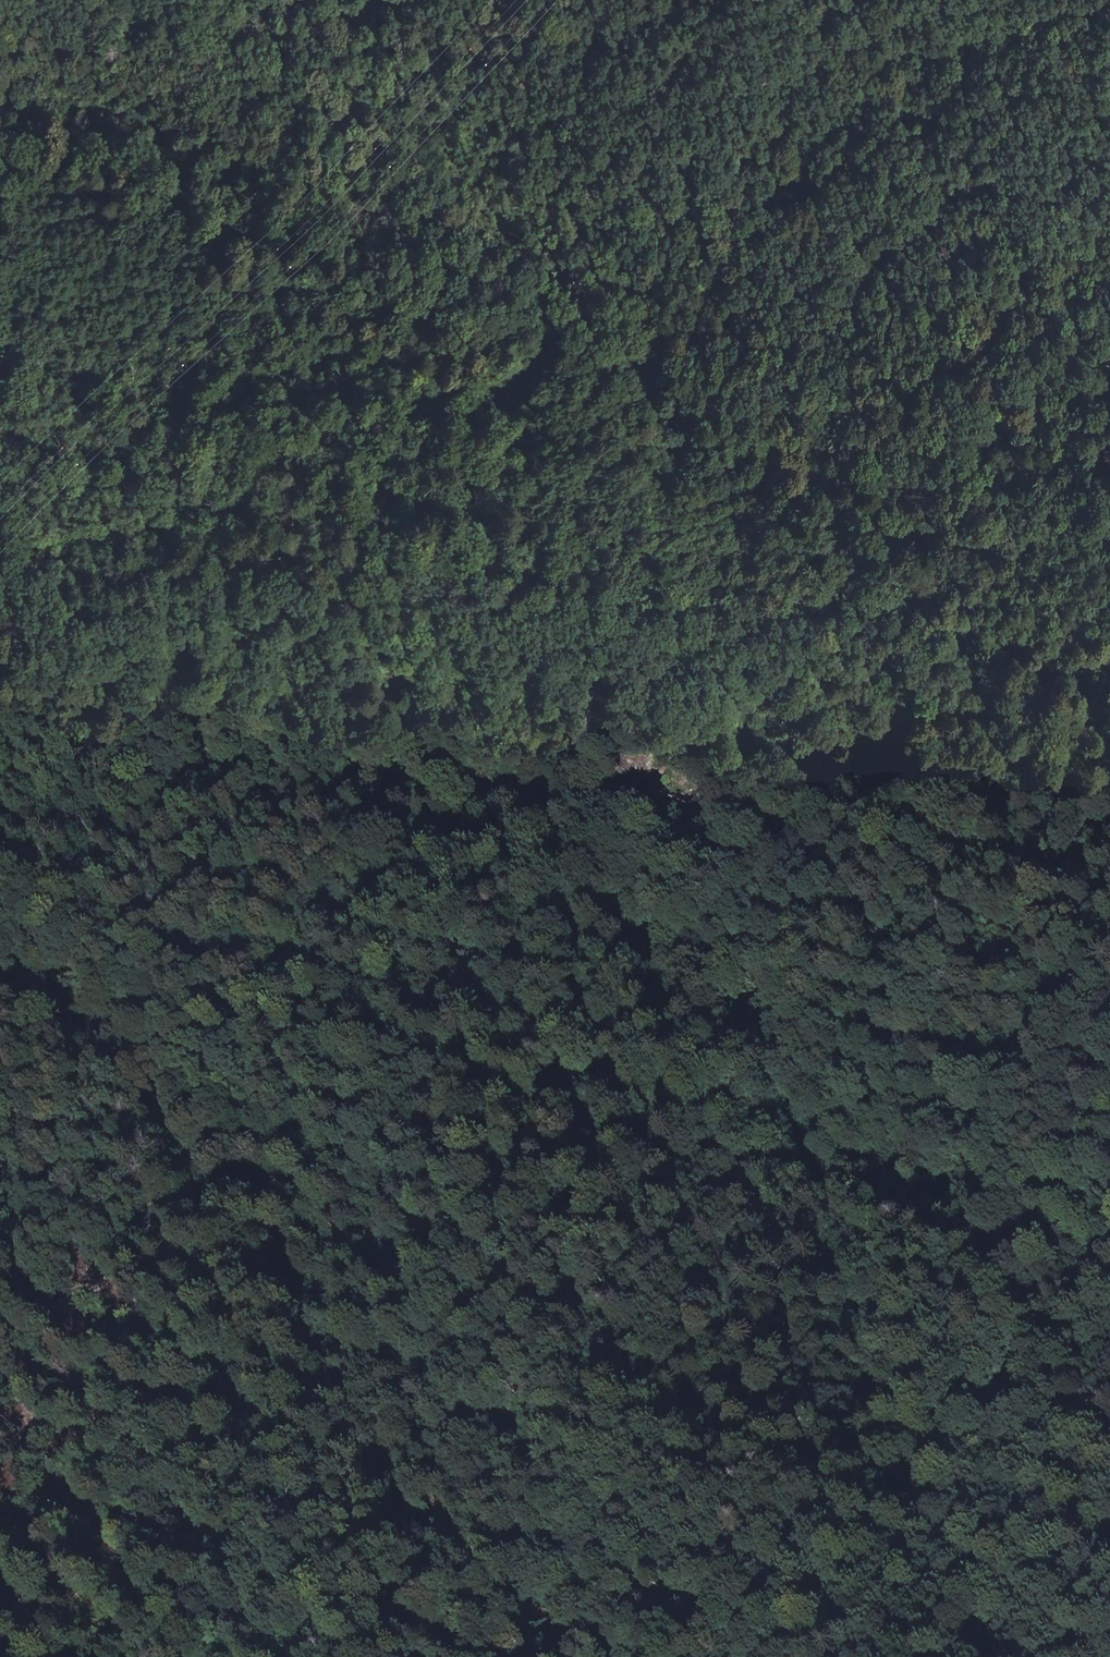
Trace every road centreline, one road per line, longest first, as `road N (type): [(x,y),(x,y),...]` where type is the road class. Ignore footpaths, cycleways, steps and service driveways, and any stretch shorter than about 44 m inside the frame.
road 1 (track): [(285,1656),(293,1644),(350,1618),(424,1639),(514,1580),(649,1406),(915,1465),(1109,1337)]

